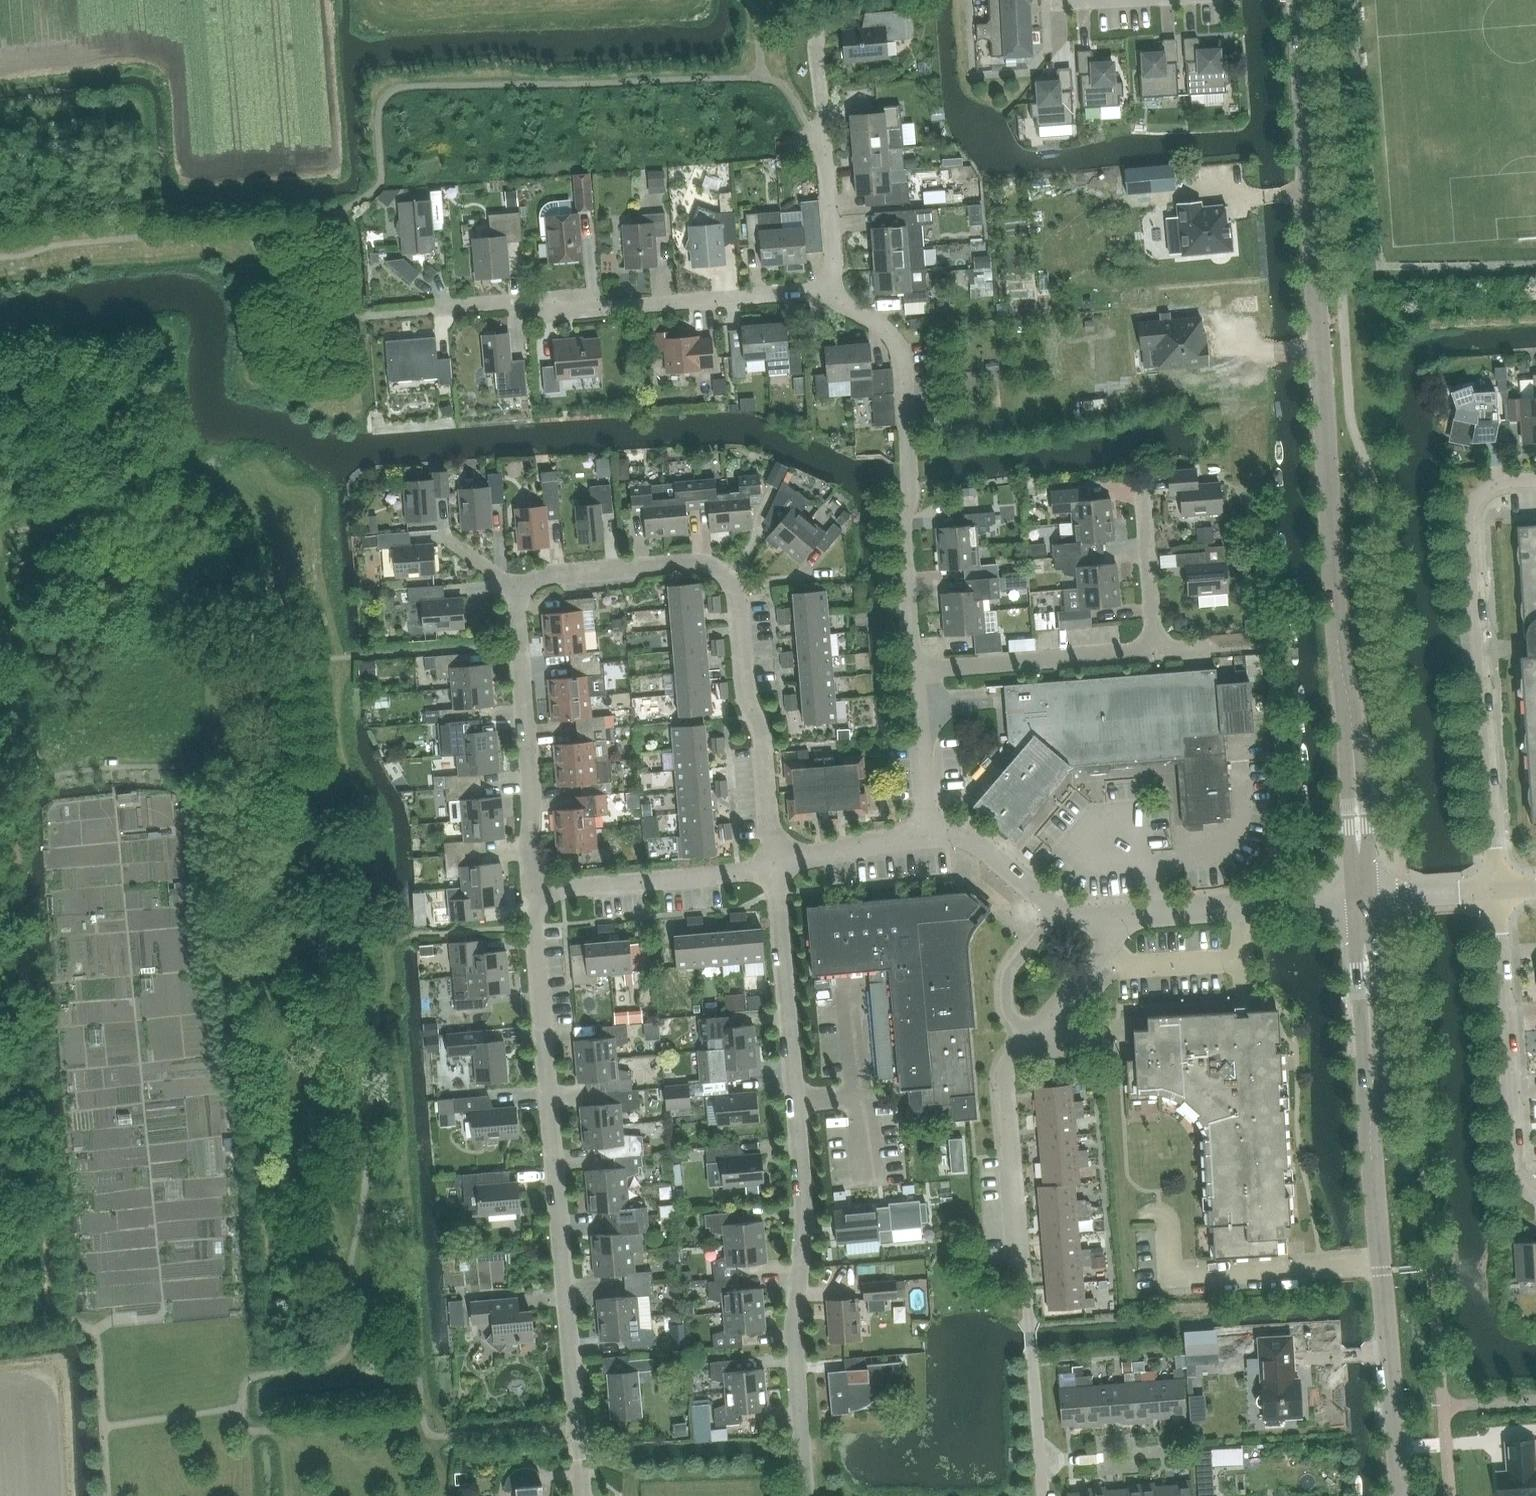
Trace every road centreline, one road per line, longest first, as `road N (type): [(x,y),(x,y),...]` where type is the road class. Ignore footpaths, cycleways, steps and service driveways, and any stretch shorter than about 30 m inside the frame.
road 1 (tertiary): [(1361,896),(1298,0)]
road 2 (residential): [(531,890),(516,601),(529,584),(555,575),(696,565),(725,577),(736,593),(775,866)]
road 3 (residential): [(804,1495),(795,1305),(805,1220),(775,866)]
road 4 (residential): [(584,1495),(531,890)]
road 5 (tertiary): [(1401,1495),(1371,1146),(1361,896)]
road 6 (residential): [(1041,1461),(1006,1076),(1014,1055),(1137,914)]
road 7 (residential): [(1496,889),(1468,523),(1484,488),(1535,478)]
road 8 (residential): [(915,669),(902,526),(910,493),(901,351),(891,333),(834,292)]
road 9 (residential): [(454,309),(549,299),(594,310),(834,292)]
road 10 (residential): [(1535,1195),(1517,1172),(1496,889)]
road 11 (residential): [(531,890),(775,866)]
road 12 (residential): [(915,669),(1155,653)]
road 13 (residential): [(1137,914),(1066,913),(975,841),(955,835)]
road 14 (residential): [(834,292),(822,111)]
road 15 (residential): [(1155,653),(1142,478)]
road 16 (residential): [(930,837),(915,669)]
road 17 (residential): [(775,866),(930,837)]
road 18 (residential): [(1041,1461),(1171,1451)]
road 19 (residential): [(1137,914),(1264,904)]

